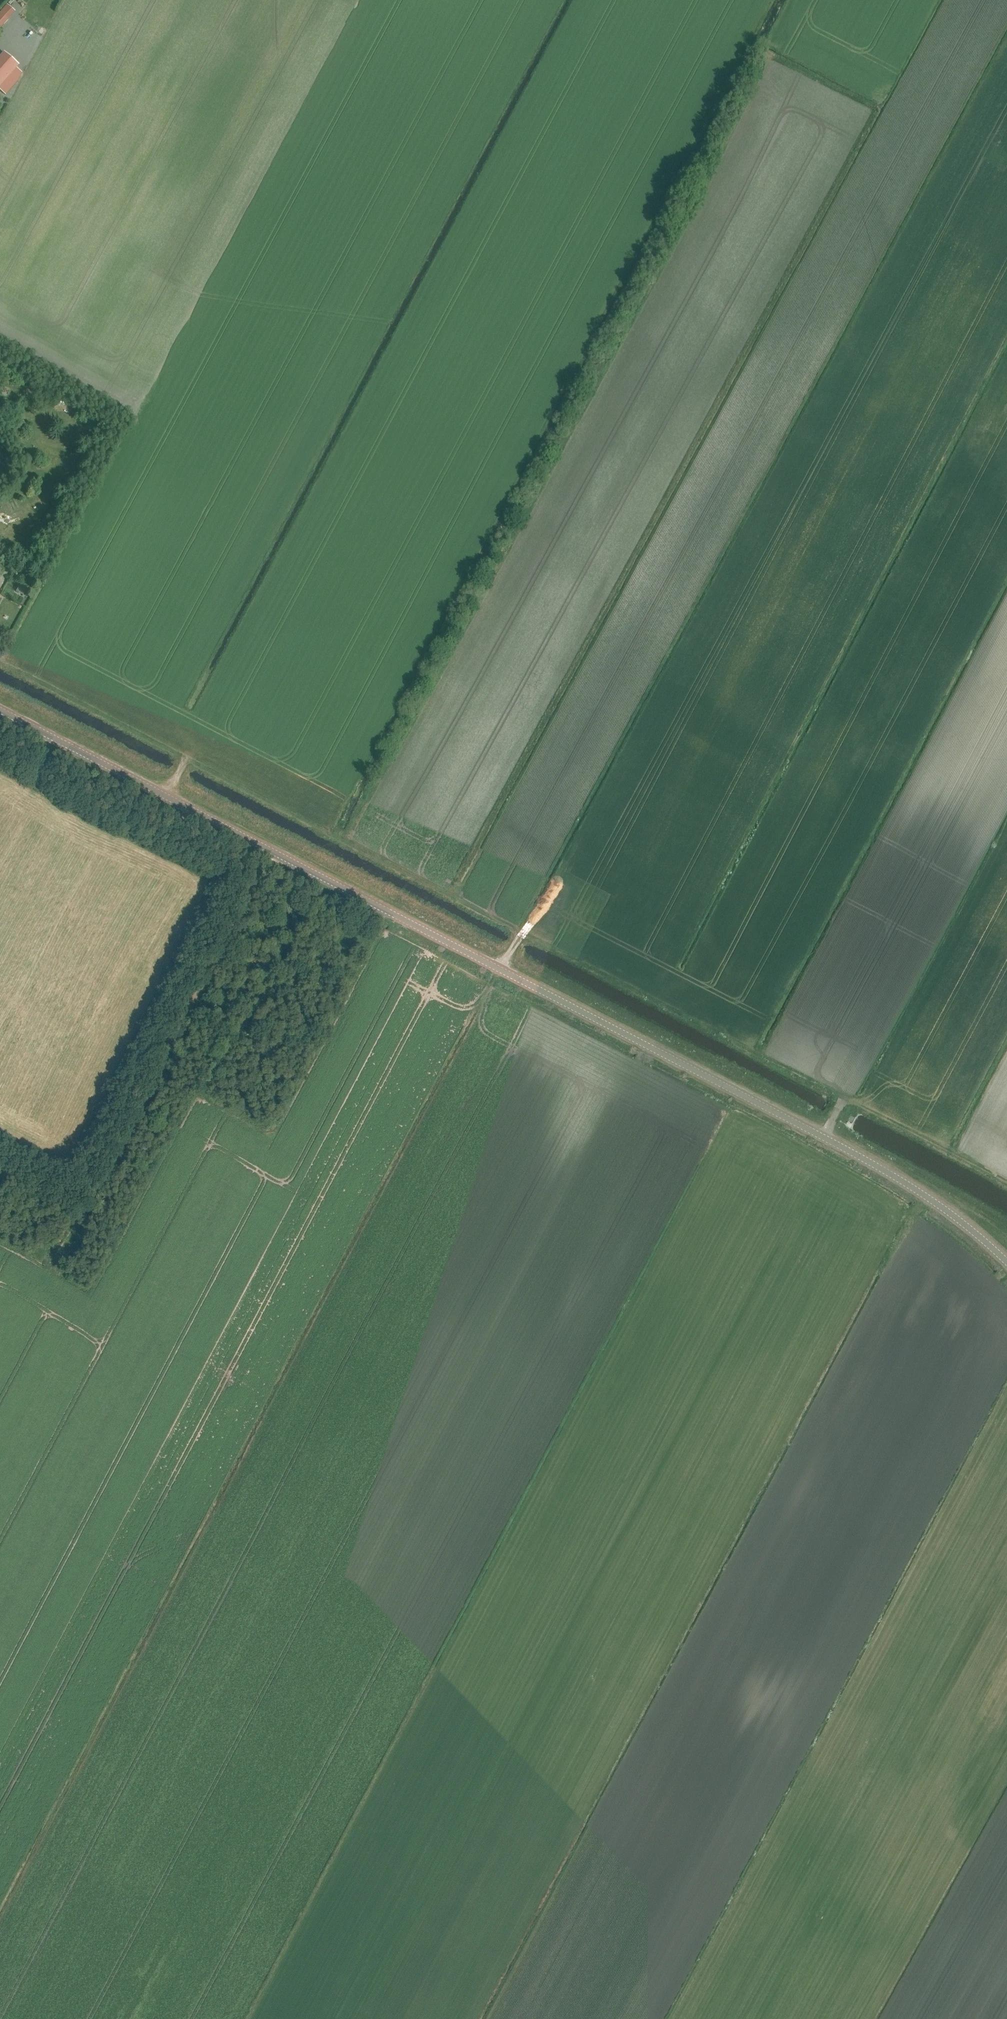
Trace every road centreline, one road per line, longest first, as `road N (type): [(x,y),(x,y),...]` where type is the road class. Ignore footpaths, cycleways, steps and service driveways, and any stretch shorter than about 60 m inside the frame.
road 1 (unclassified): [(1006,1261),(938,1204),(838,1145),(0,711)]

